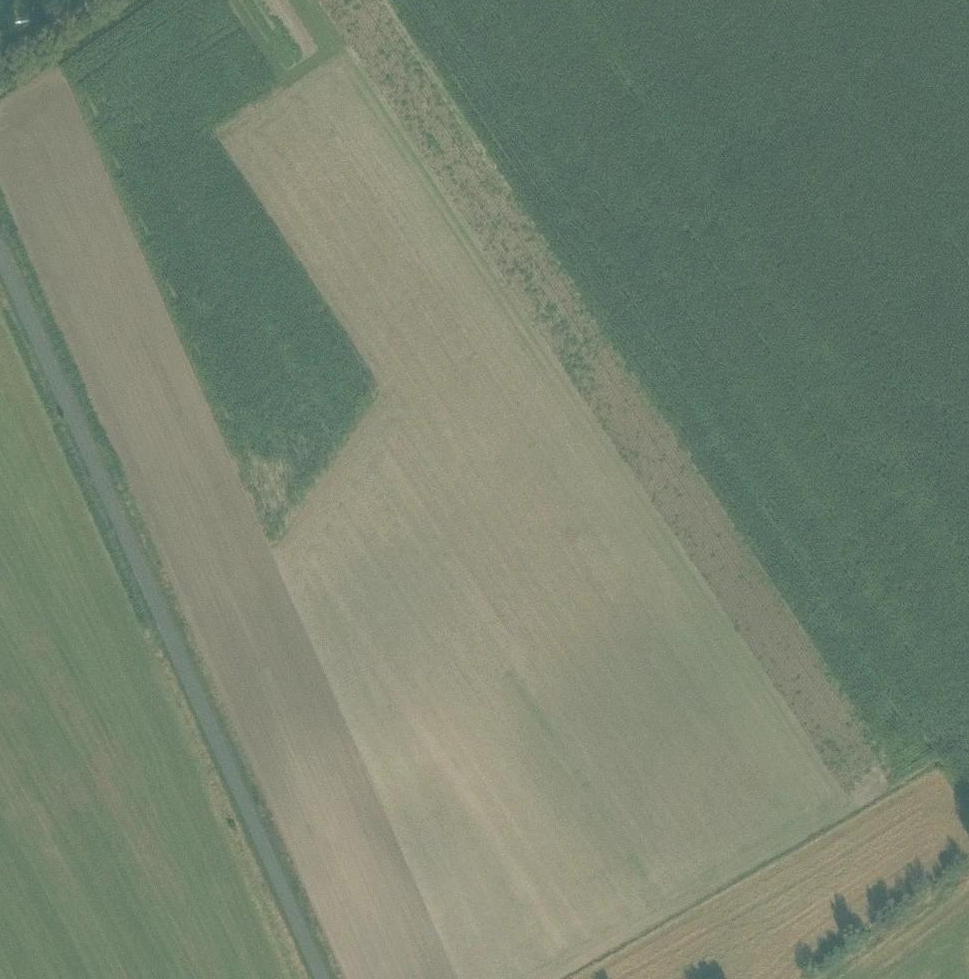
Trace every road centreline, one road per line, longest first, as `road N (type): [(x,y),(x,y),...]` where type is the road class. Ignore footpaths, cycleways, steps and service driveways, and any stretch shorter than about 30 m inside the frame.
road 1 (unclassified): [(320,978),(0,259)]

